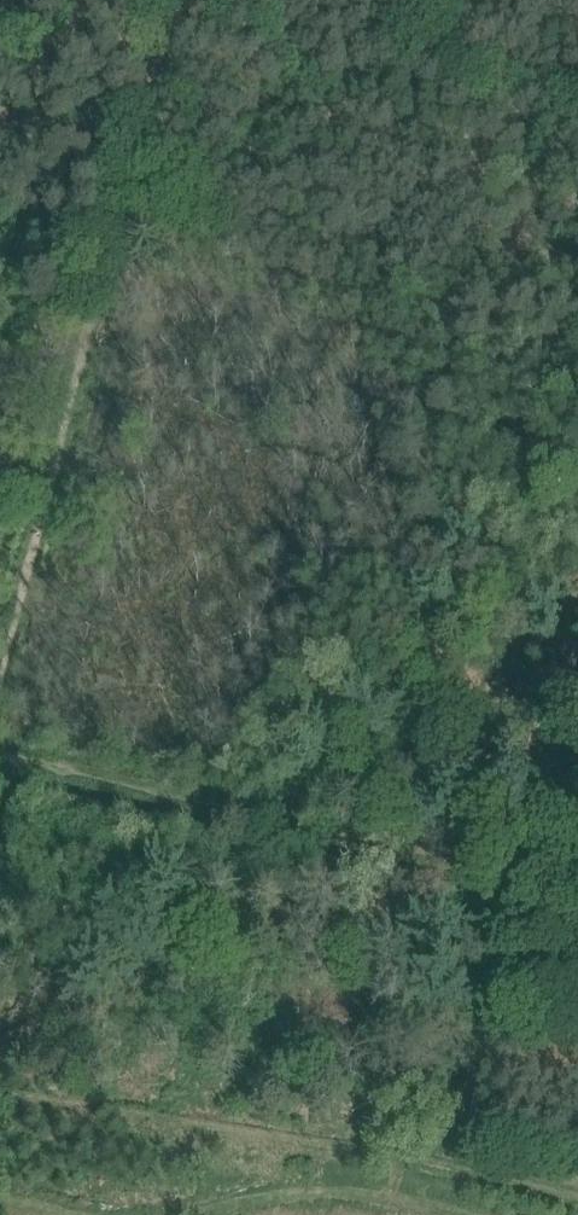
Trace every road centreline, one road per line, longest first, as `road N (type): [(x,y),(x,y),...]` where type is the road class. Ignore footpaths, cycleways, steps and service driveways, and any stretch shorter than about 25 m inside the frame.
road 1 (track): [(172,29),(0,696)]
road 2 (track): [(523,870),(463,1107),(490,1153),(577,1171)]
road 3 (track): [(577,718),(523,870)]

